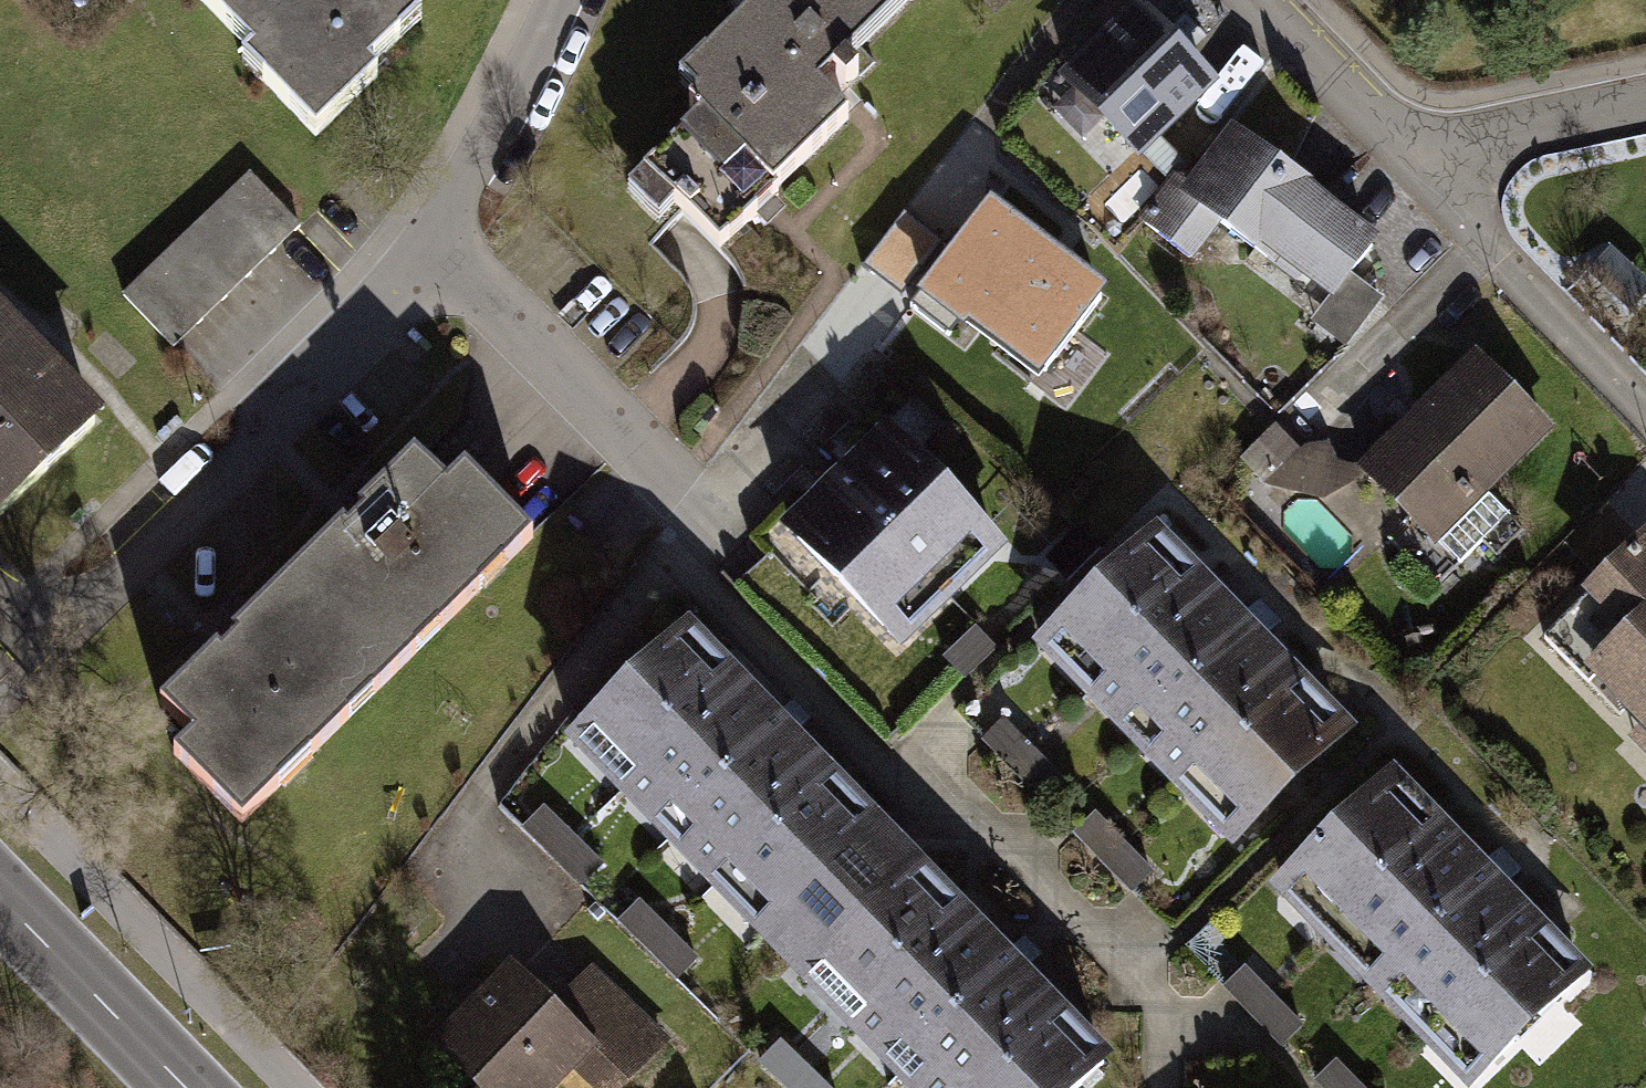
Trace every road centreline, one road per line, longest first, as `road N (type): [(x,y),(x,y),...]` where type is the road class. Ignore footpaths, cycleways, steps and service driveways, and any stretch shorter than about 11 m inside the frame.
road 1 (residential): [(429,252),(205,495),(46,643)]
road 2 (residential): [(429,252),(695,525)]
road 3 (residential): [(1406,152),(1645,407)]
road 4 (residential): [(553,0),(534,52),(429,252)]
road 5 (secondary): [(185,1087),(0,905)]
road 6 (residential): [(1645,100),(1406,152)]
road 7 (residential): [(1257,0),(1406,152)]

